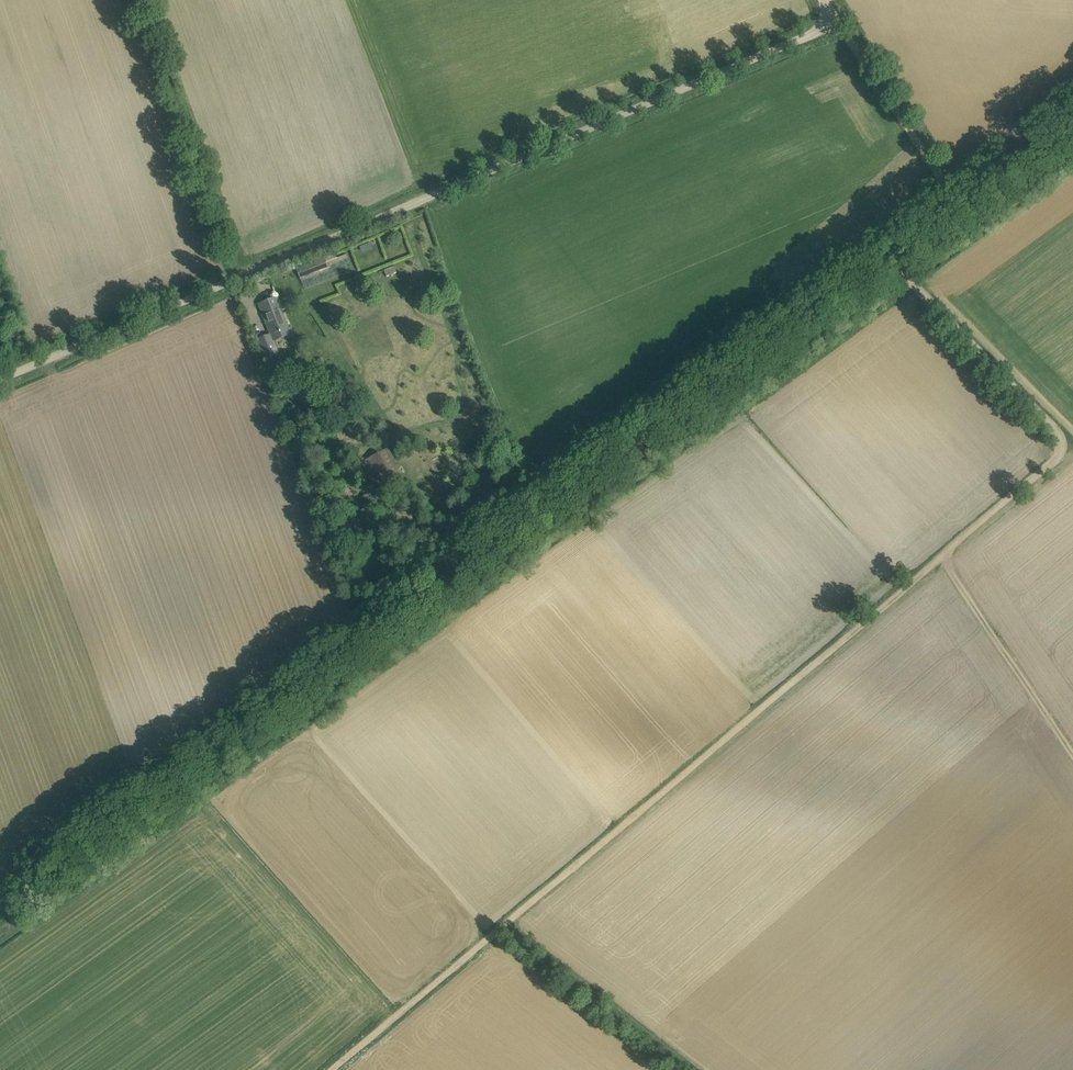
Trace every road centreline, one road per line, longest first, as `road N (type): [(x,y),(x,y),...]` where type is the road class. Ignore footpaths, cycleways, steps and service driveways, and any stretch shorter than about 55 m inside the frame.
road 1 (track): [(881,261),(1061,440),(1039,470),(329,1069)]
road 2 (track): [(0,904),(881,261)]
road 3 (unclassified): [(0,381),(820,32),(829,13),(825,0)]
road 4 (track): [(829,13),(915,133),(956,210)]
road 5 (track): [(1072,128),(956,210)]
road 6 (track): [(997,650),(1072,761)]

